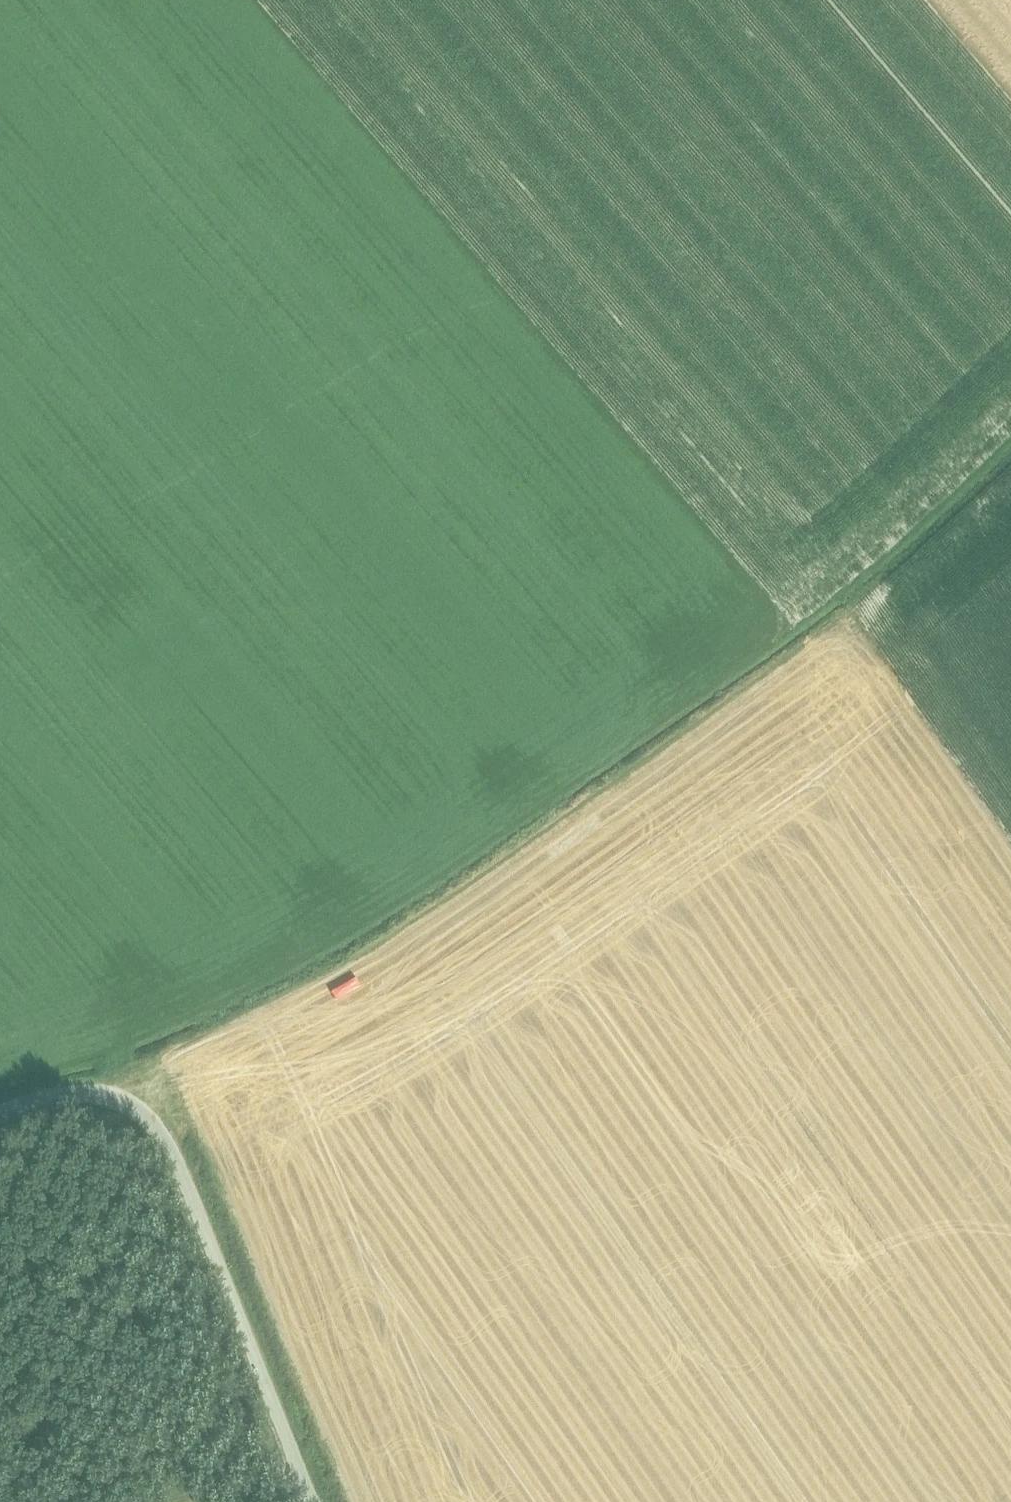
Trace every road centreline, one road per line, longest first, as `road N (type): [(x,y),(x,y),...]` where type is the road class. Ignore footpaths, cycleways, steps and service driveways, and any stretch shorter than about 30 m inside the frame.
road 1 (unclassified): [(312,1501),(167,1140),(138,1106),(101,1093),(64,1093),(0,1111)]

